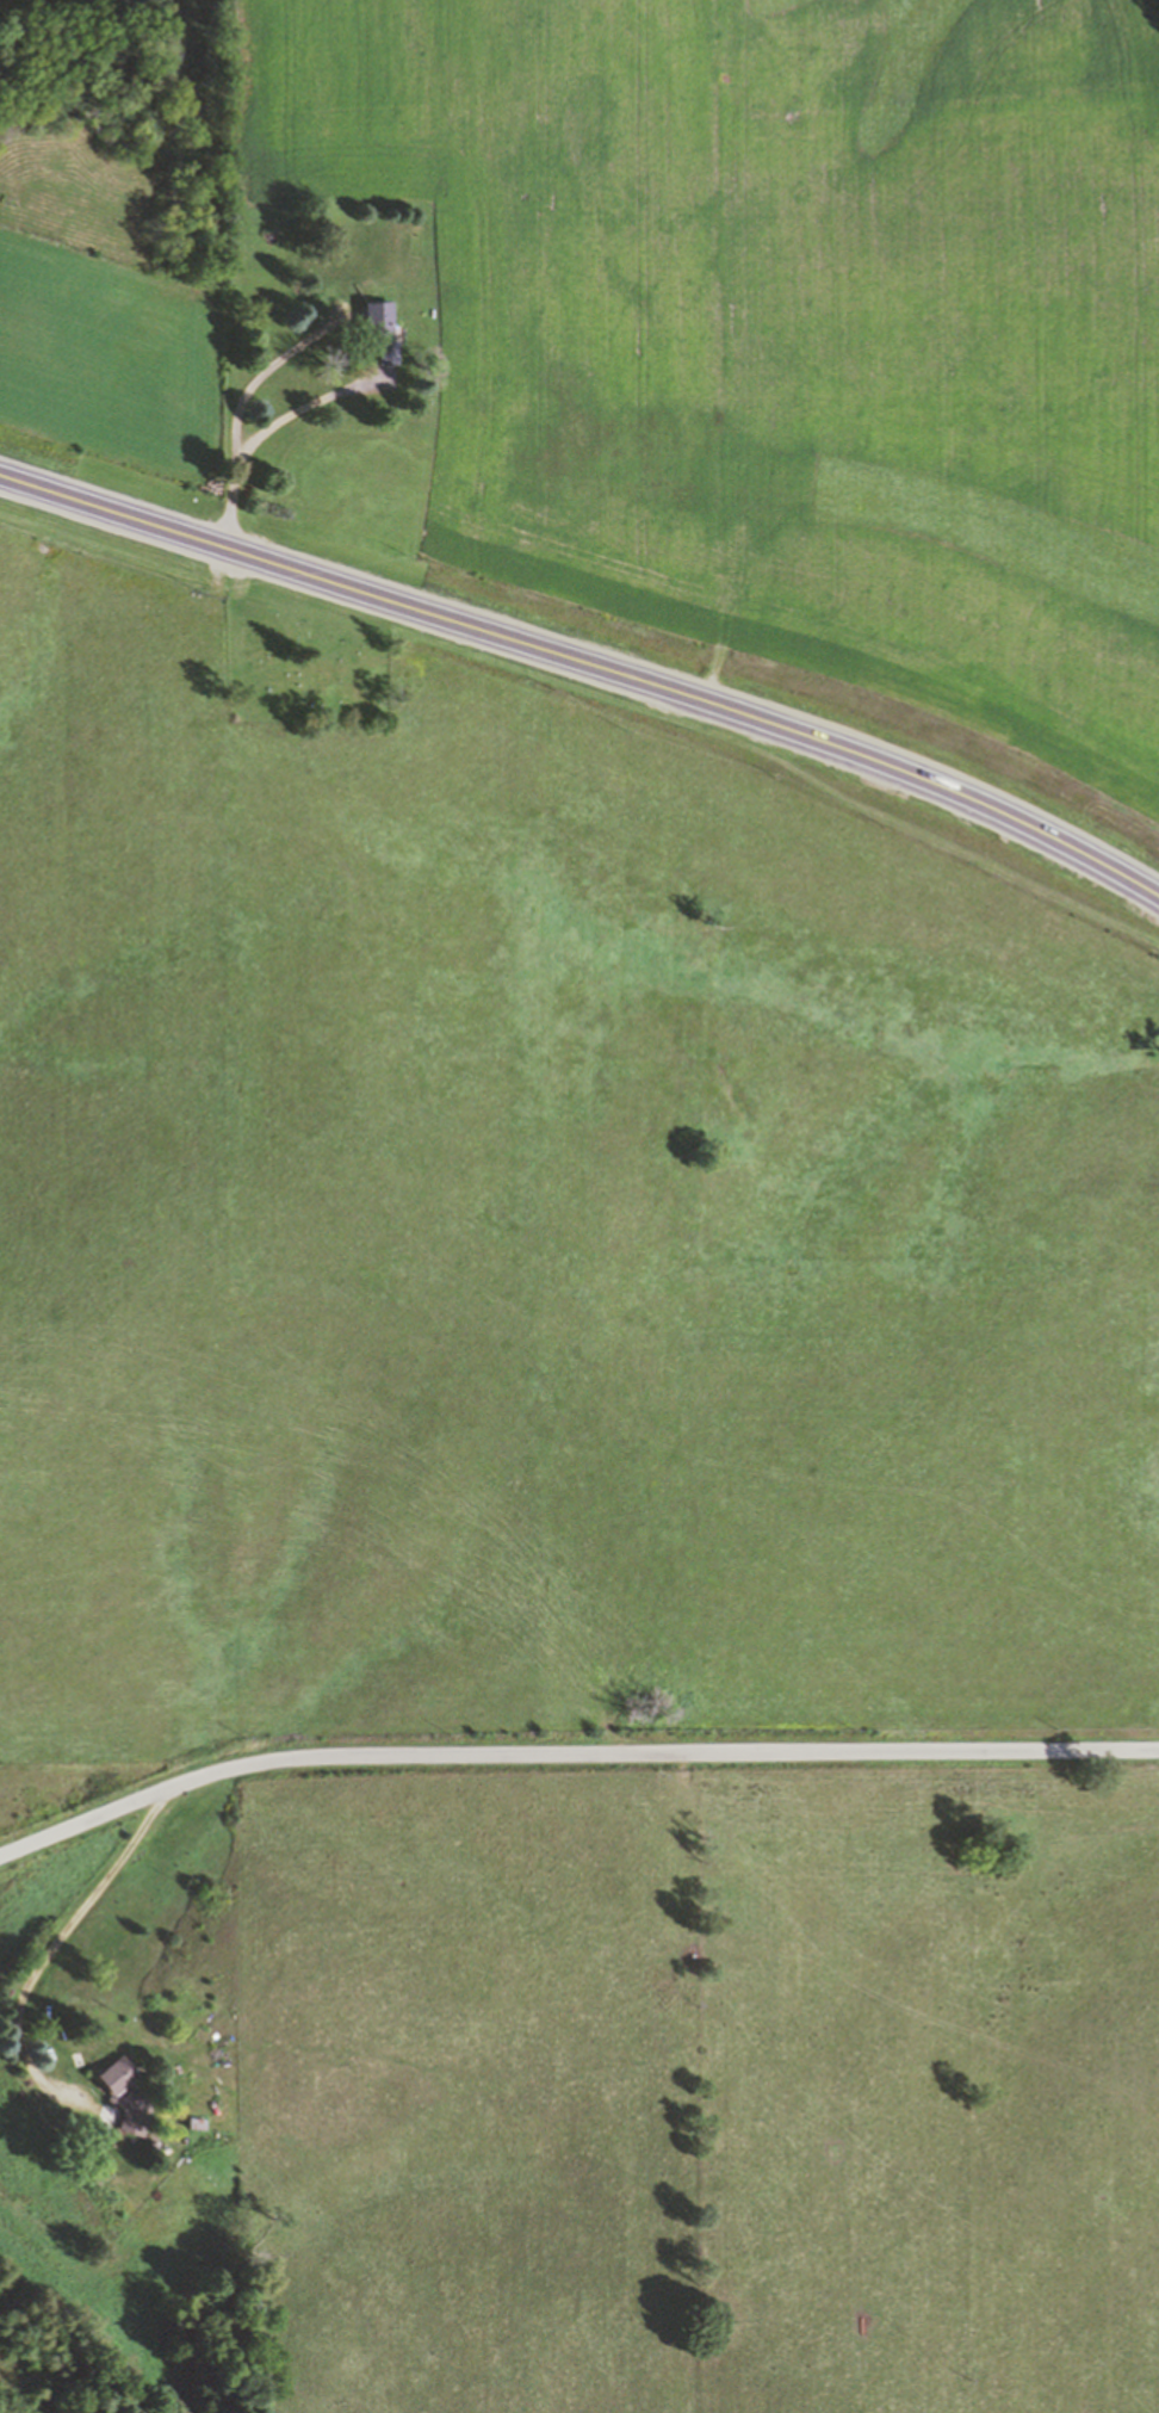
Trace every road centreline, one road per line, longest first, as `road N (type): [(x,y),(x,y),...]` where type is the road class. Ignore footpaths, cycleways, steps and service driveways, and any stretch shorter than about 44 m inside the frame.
road 1 (primary): [(1158,895),(959,790),(805,731),(0,474)]
road 2 (residential): [(1158,1747),(271,1758),(194,1776),(0,1853)]

